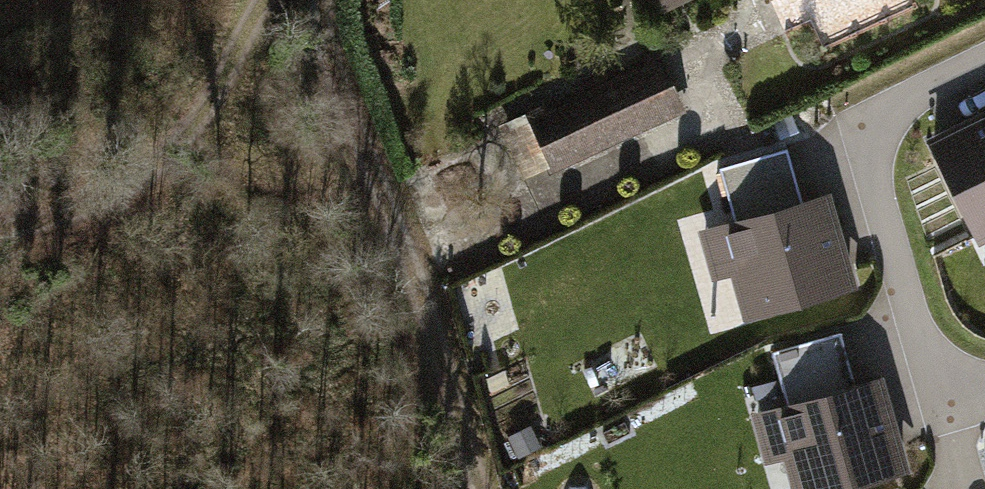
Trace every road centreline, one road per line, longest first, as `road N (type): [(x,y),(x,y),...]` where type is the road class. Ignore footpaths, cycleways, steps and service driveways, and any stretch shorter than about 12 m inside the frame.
road 1 (track): [(318,0),(488,488)]
road 2 (residential): [(984,62),(887,110),(868,161),(933,370),(984,390)]
road 3 (track): [(0,240),(17,239),(145,172),(201,97),(255,0)]

